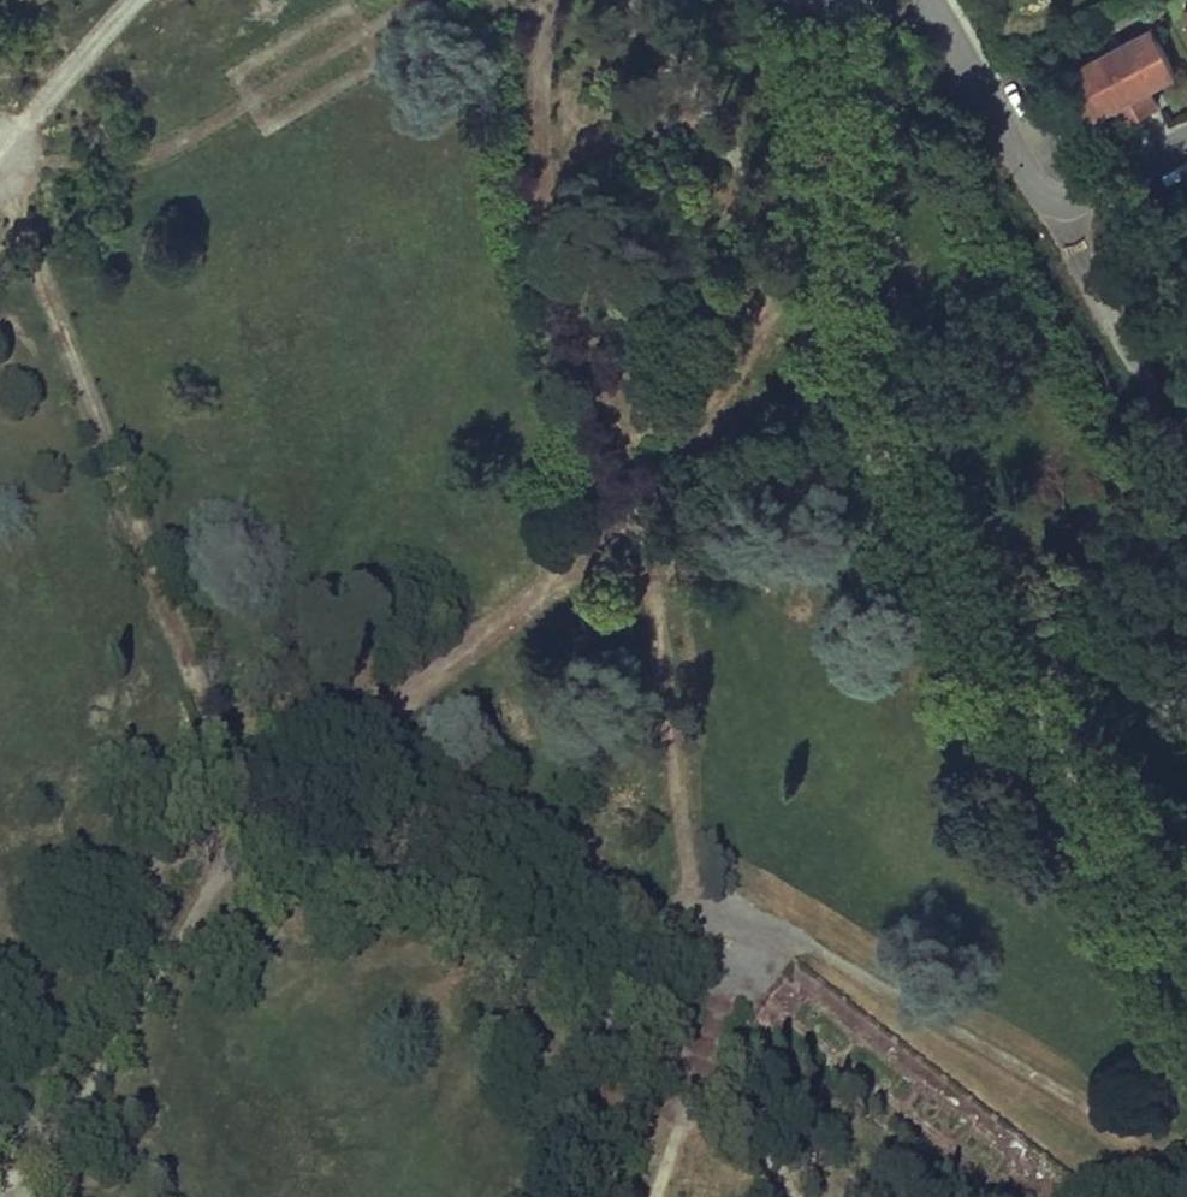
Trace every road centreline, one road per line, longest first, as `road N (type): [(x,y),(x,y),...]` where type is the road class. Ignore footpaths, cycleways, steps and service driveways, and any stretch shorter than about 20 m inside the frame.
road 1 (residential): [(928,0),(1032,185),(1058,202)]
road 2 (residential): [(1186,137),(1058,202)]

